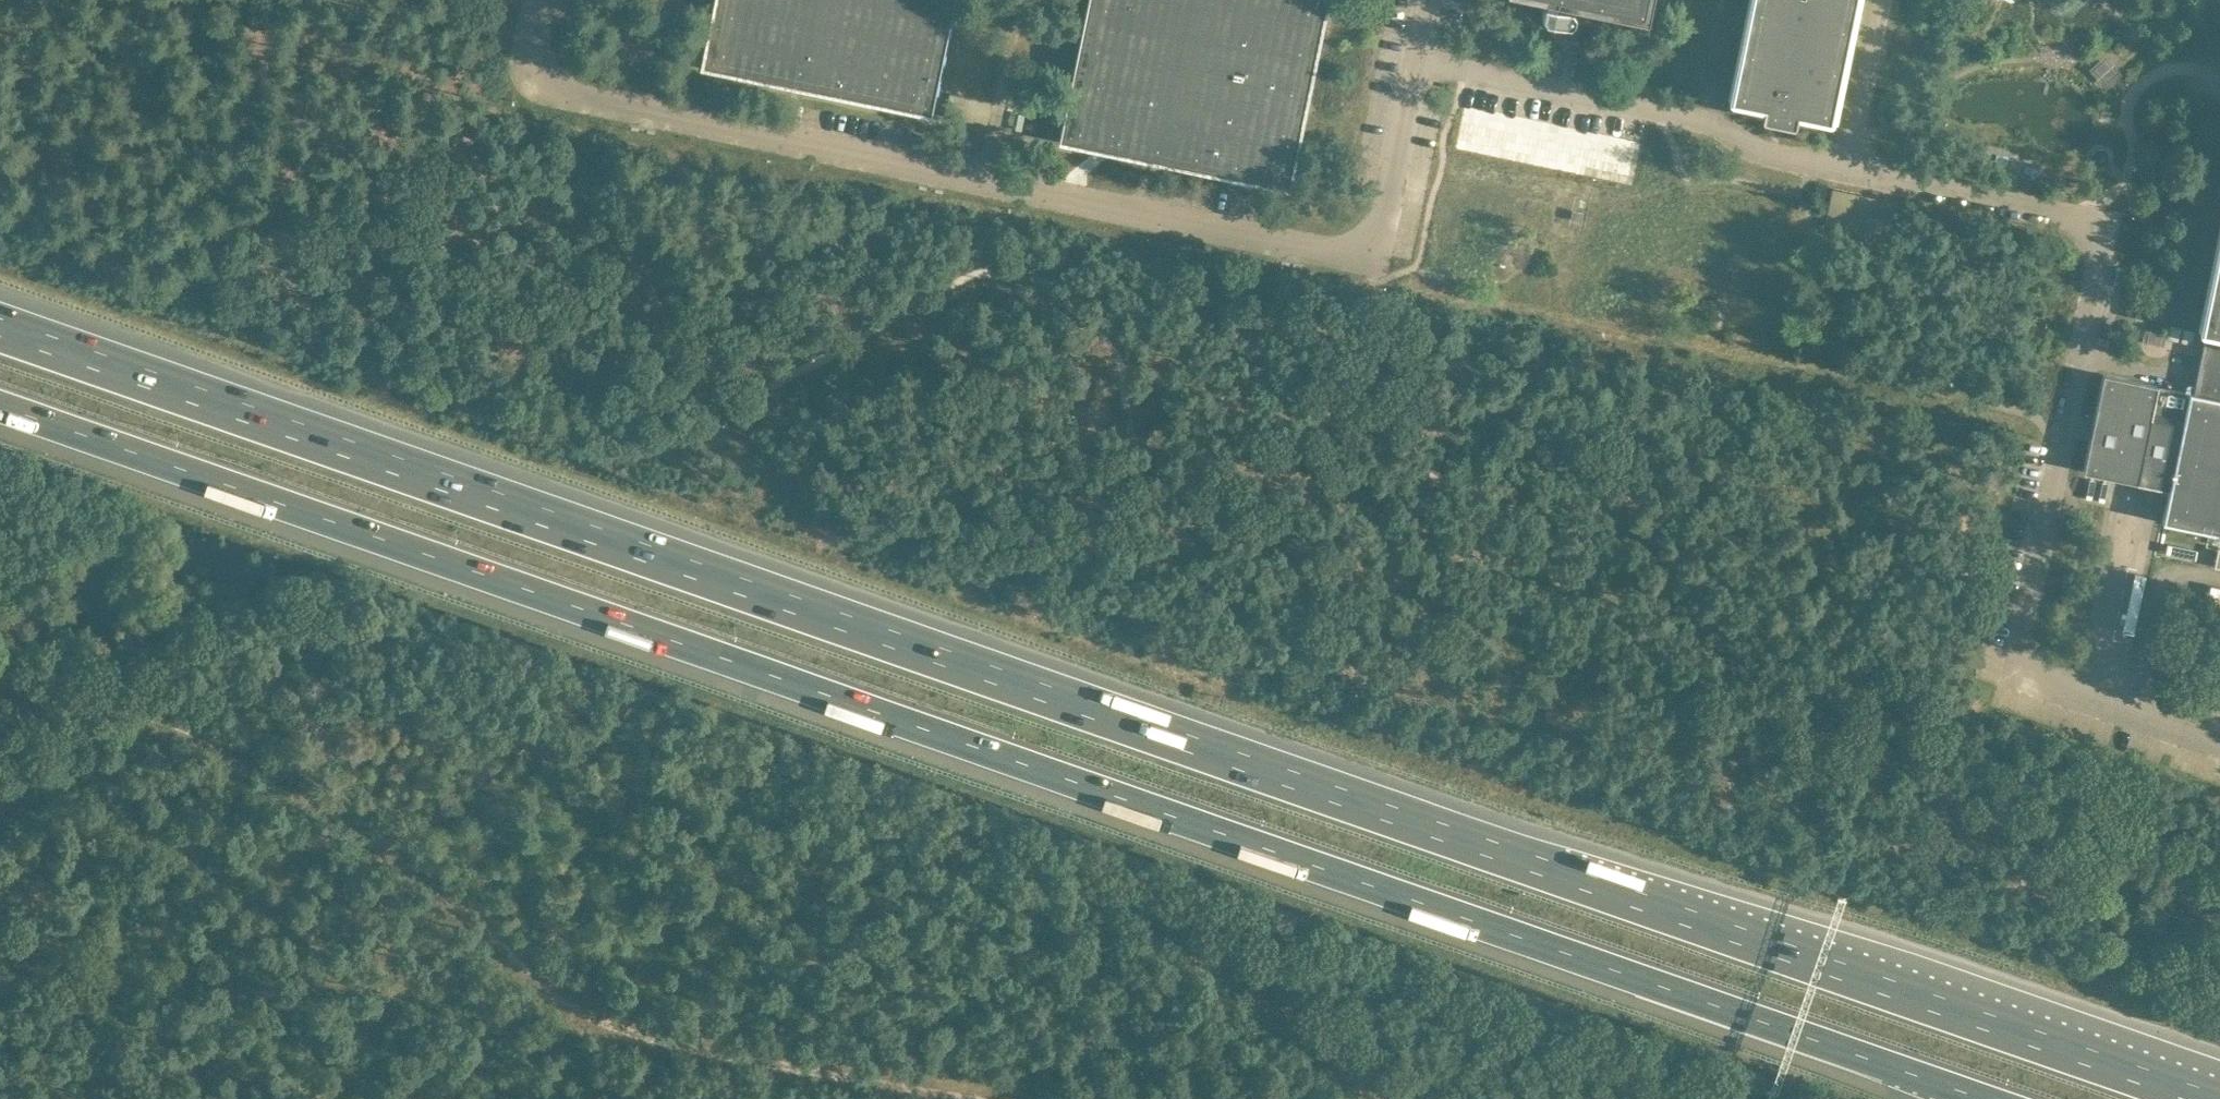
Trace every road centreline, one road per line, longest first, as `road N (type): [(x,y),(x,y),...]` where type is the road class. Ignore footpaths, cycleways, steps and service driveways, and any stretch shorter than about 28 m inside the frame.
road 1 (motorway): [(2211,1098),(0,327)]
road 2 (motorway): [(0,405),(1987,1098)]
road 3 (track): [(991,1098),(577,1024),(477,920),(370,826),(221,741),(43,677),(0,670)]

